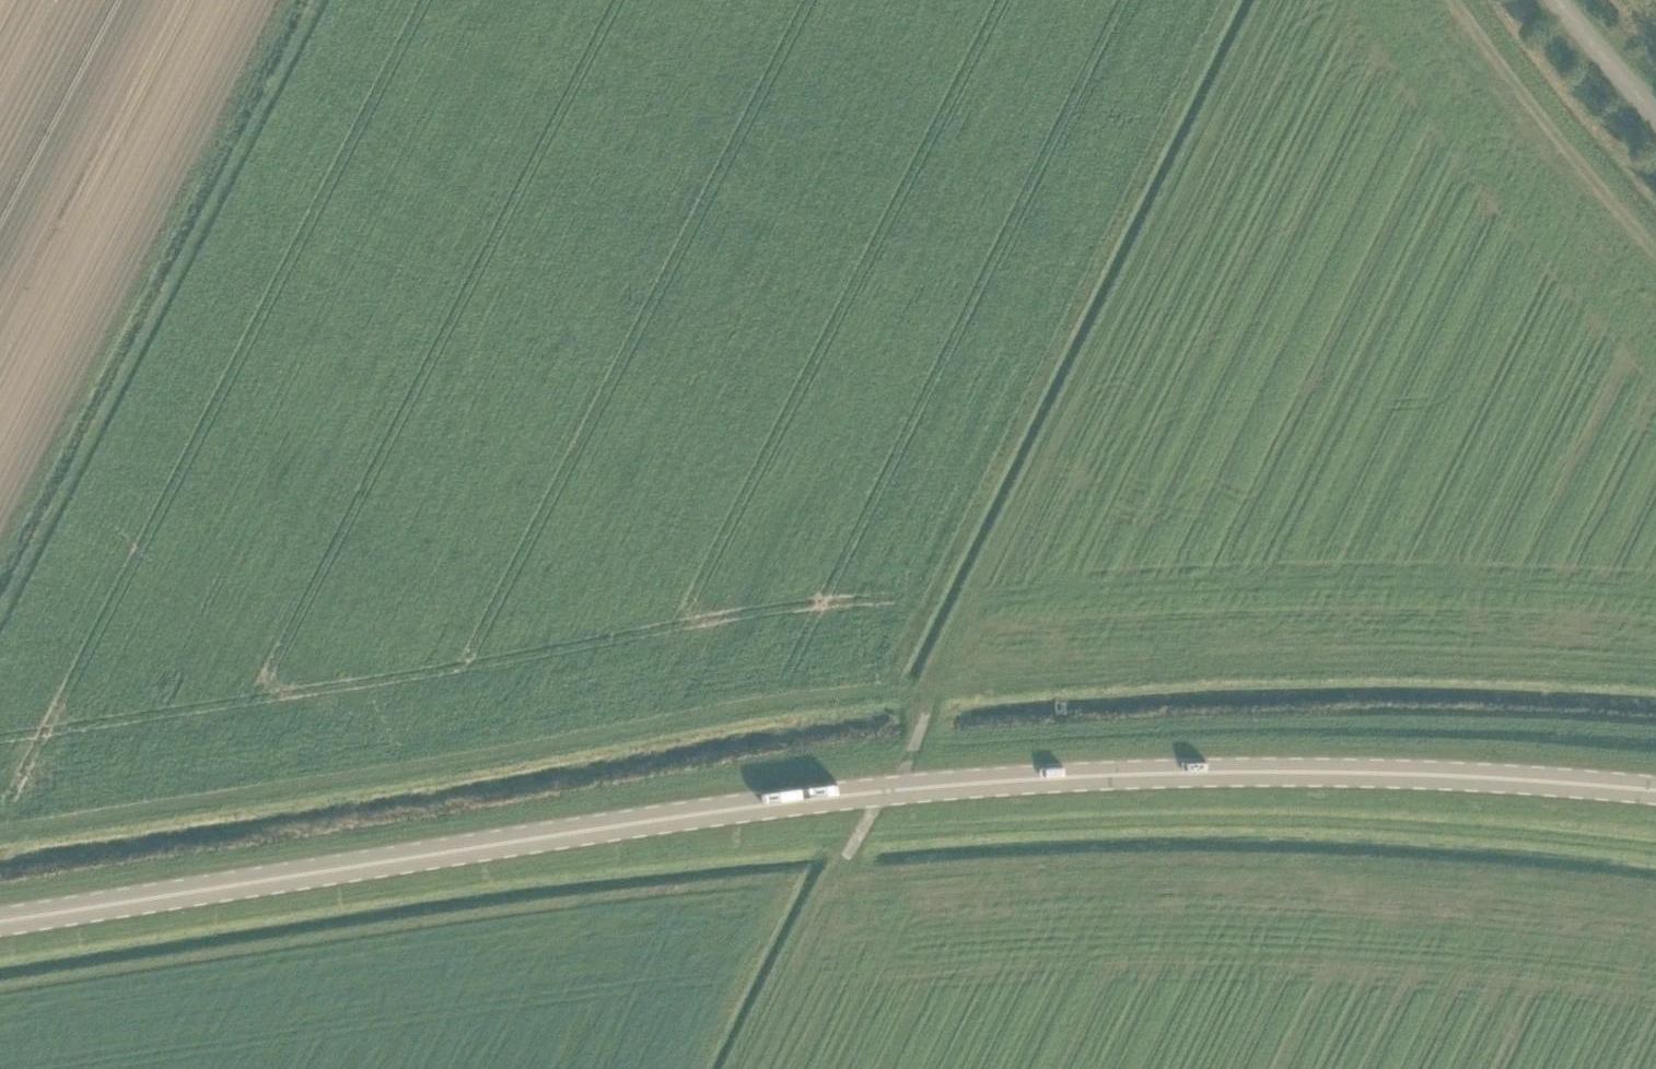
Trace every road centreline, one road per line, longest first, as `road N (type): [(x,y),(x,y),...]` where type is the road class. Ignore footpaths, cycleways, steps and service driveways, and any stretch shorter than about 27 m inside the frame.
road 1 (primary): [(1655,791),(1325,770),(863,792),(0,917)]
road 2 (unclassified): [(1655,116),(1556,0)]

